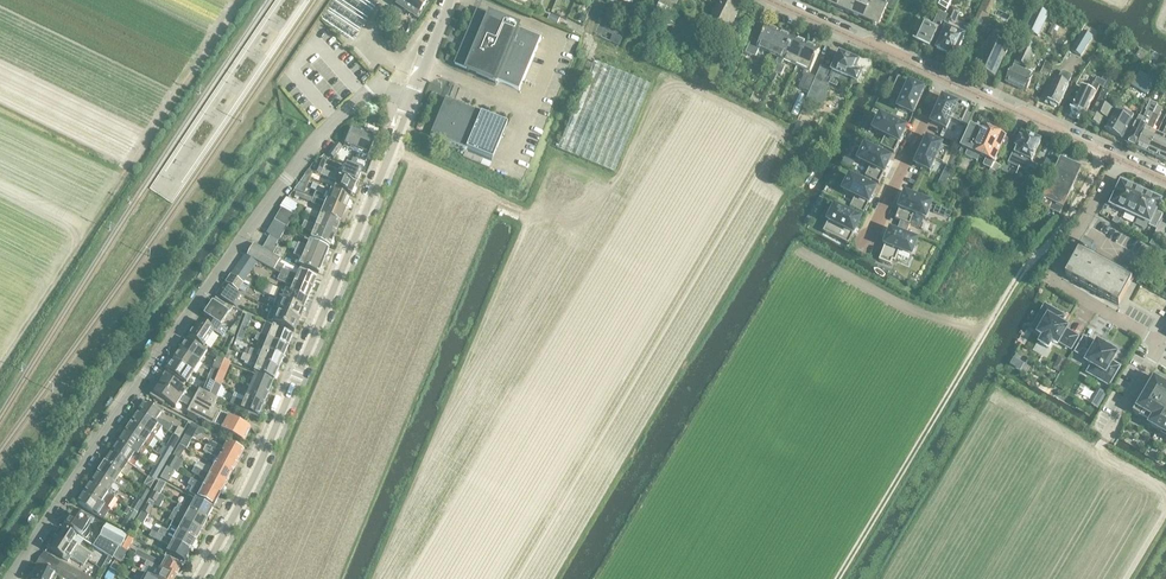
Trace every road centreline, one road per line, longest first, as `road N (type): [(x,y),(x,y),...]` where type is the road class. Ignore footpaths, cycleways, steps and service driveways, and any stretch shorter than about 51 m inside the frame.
road 1 (residential): [(9,578),(190,310),(322,133),(376,86),(411,100)]
road 2 (residential): [(199,578),(262,459),(411,100)]
road 3 (track): [(0,362),(246,0)]
road 4 (unclassified): [(1162,342),(1053,277),(1120,160)]
road 5 (tertiary): [(1120,160),(944,79)]
road 6 (tertiary): [(944,79),(769,0)]
road 7 (residential): [(944,79),(870,243)]

